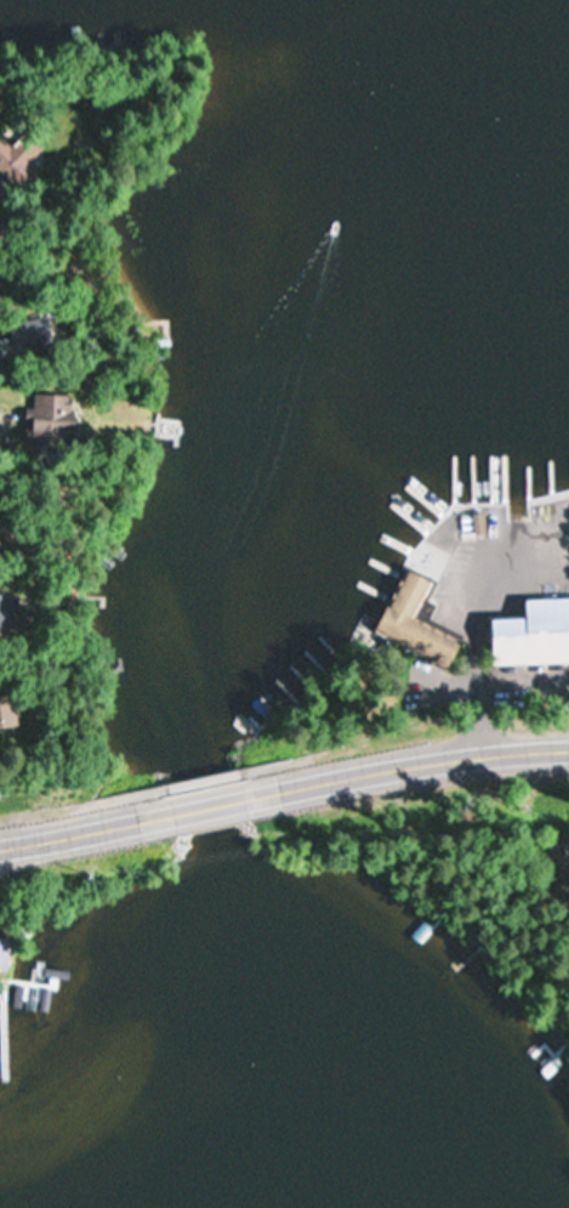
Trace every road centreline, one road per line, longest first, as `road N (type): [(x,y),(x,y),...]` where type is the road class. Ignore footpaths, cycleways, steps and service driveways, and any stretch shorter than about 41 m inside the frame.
road 1 (trunk): [(568,749),(438,760),(279,794)]
road 2 (trunk): [(279,794),(138,822)]
road 3 (trunk): [(138,822),(0,850)]

